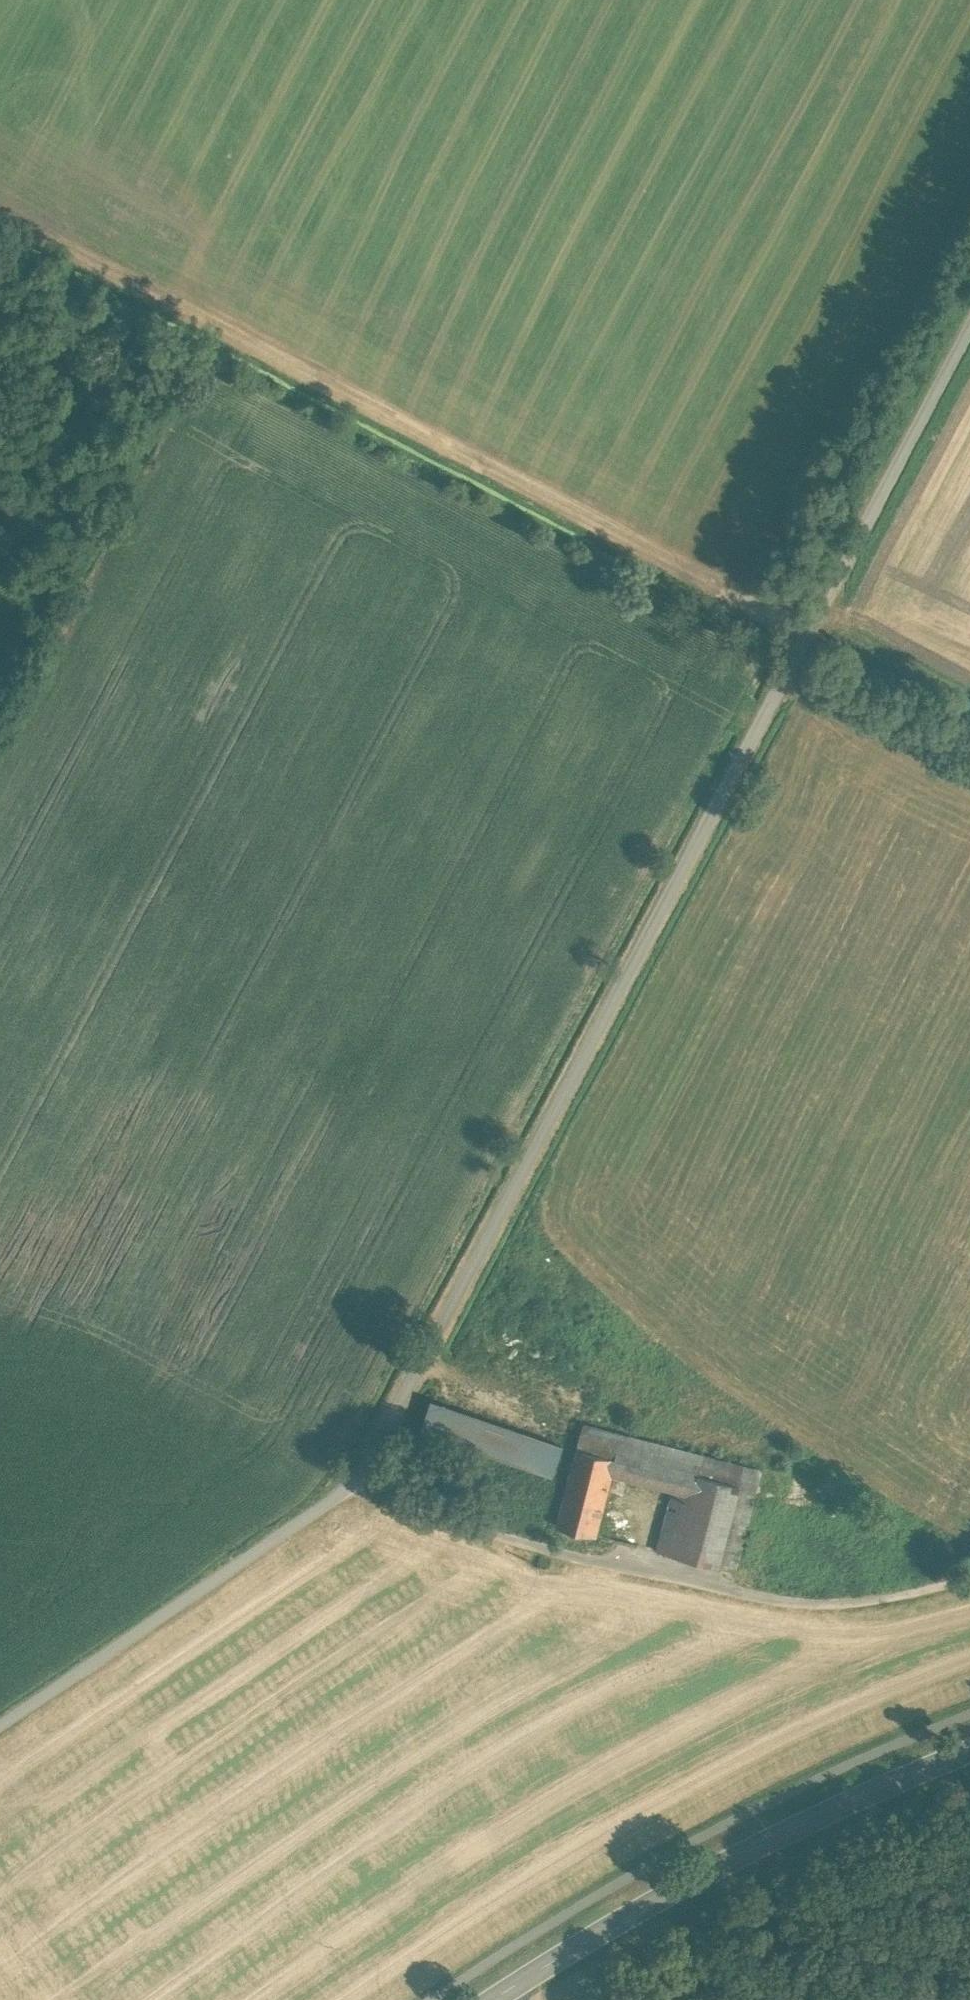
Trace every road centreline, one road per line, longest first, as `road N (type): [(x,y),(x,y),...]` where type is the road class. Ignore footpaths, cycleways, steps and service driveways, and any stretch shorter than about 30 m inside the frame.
road 1 (track): [(969,333),(349,1488),(0,1725)]
road 2 (track): [(349,1488),(566,1560),(760,1603),(865,1606),(969,1579)]
road 3 (tertiary): [(491,1999),(607,1927),(797,1827),(969,1752)]

